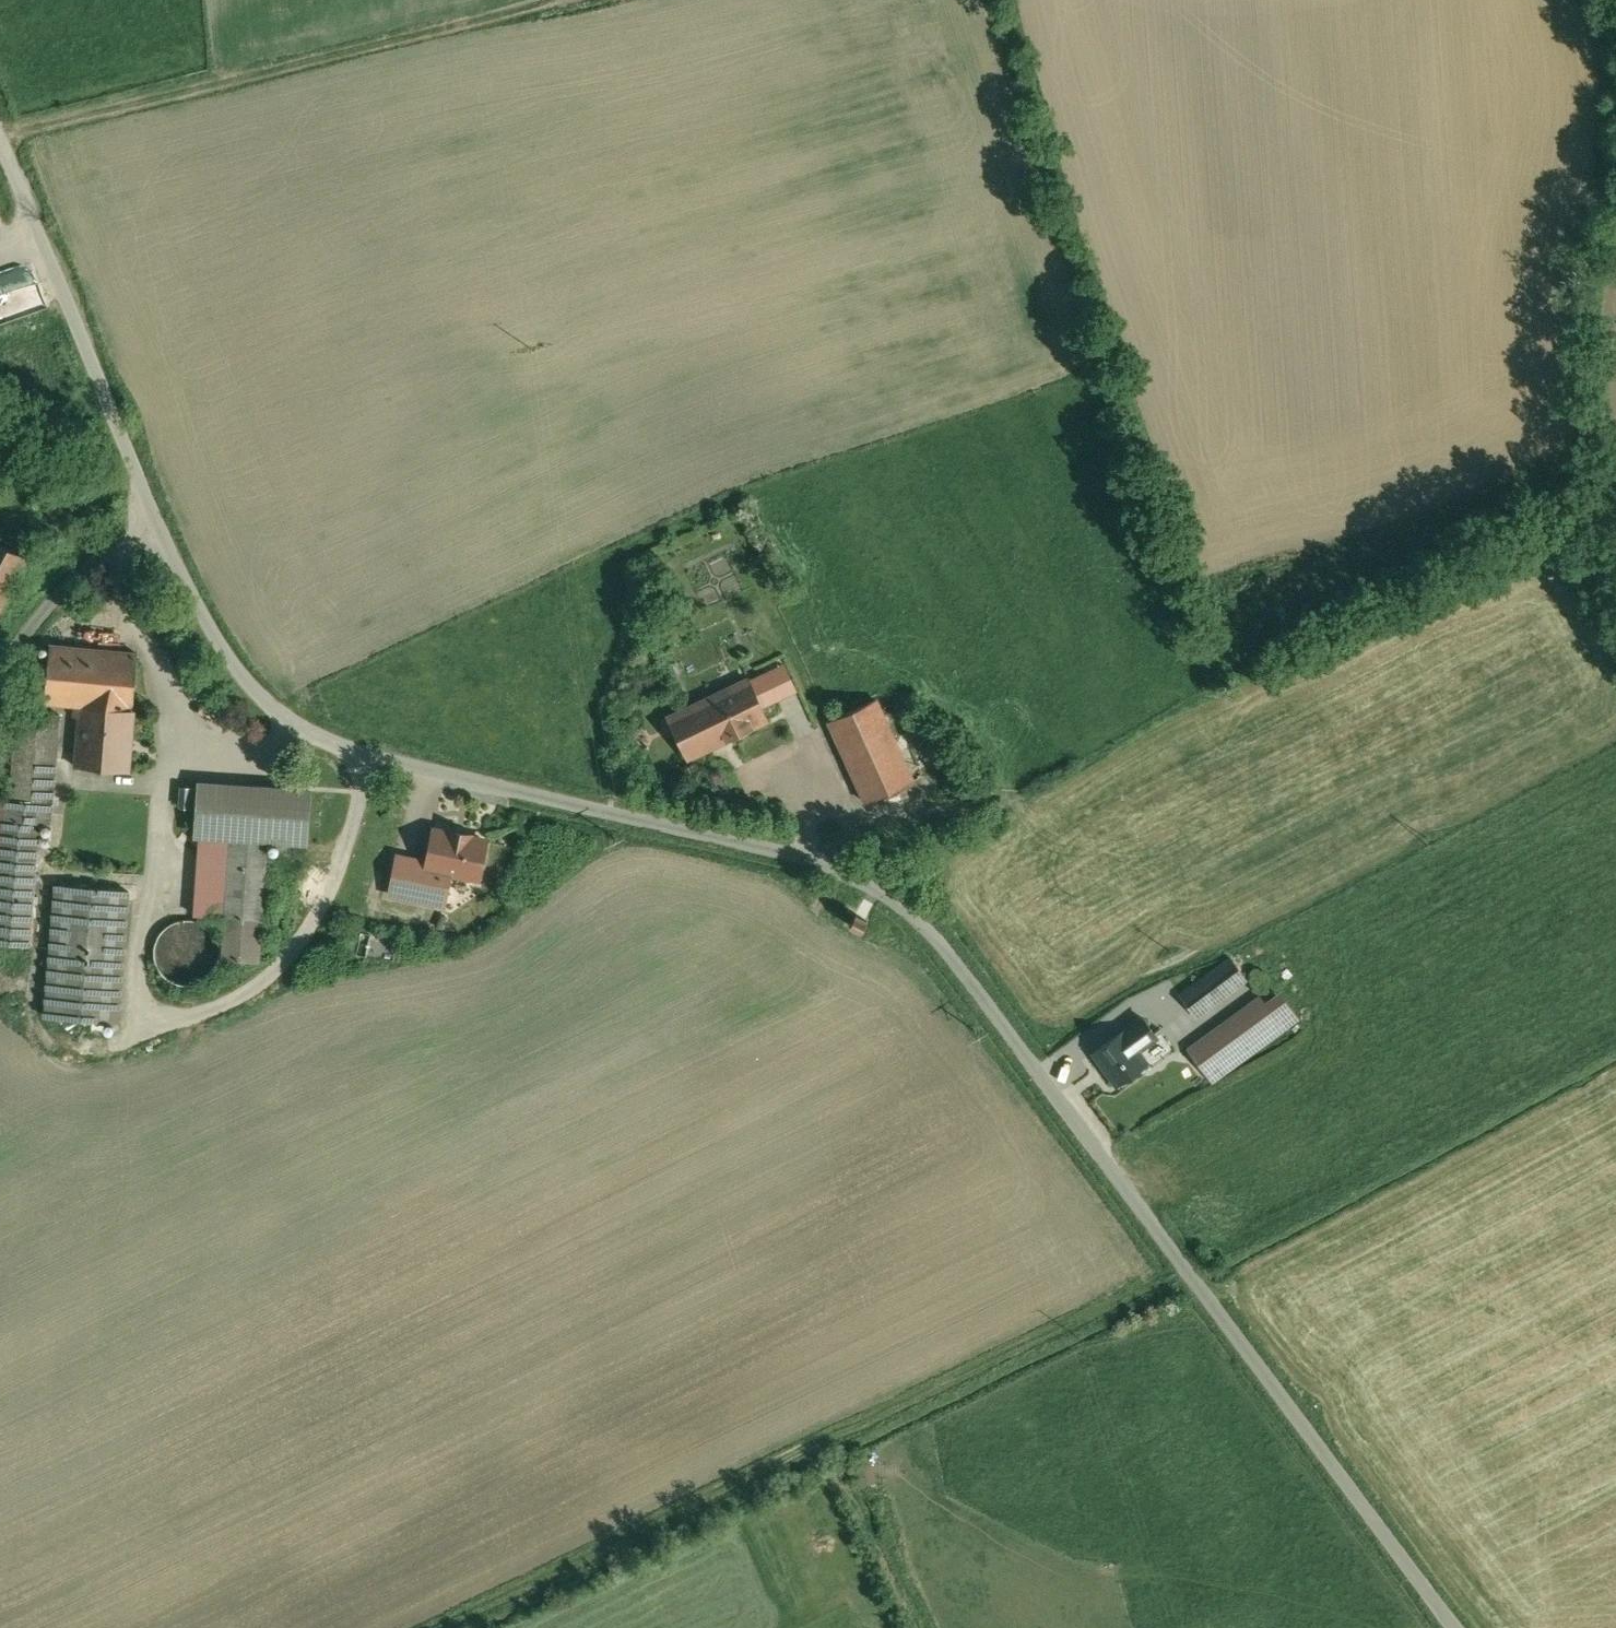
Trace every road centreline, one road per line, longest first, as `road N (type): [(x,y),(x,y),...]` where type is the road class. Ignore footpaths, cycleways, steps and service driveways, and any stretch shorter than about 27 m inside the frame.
road 1 (unclassified): [(0,147),(161,537),(233,662),(322,750),(811,860),(874,885),(936,933),(1452,1627)]

